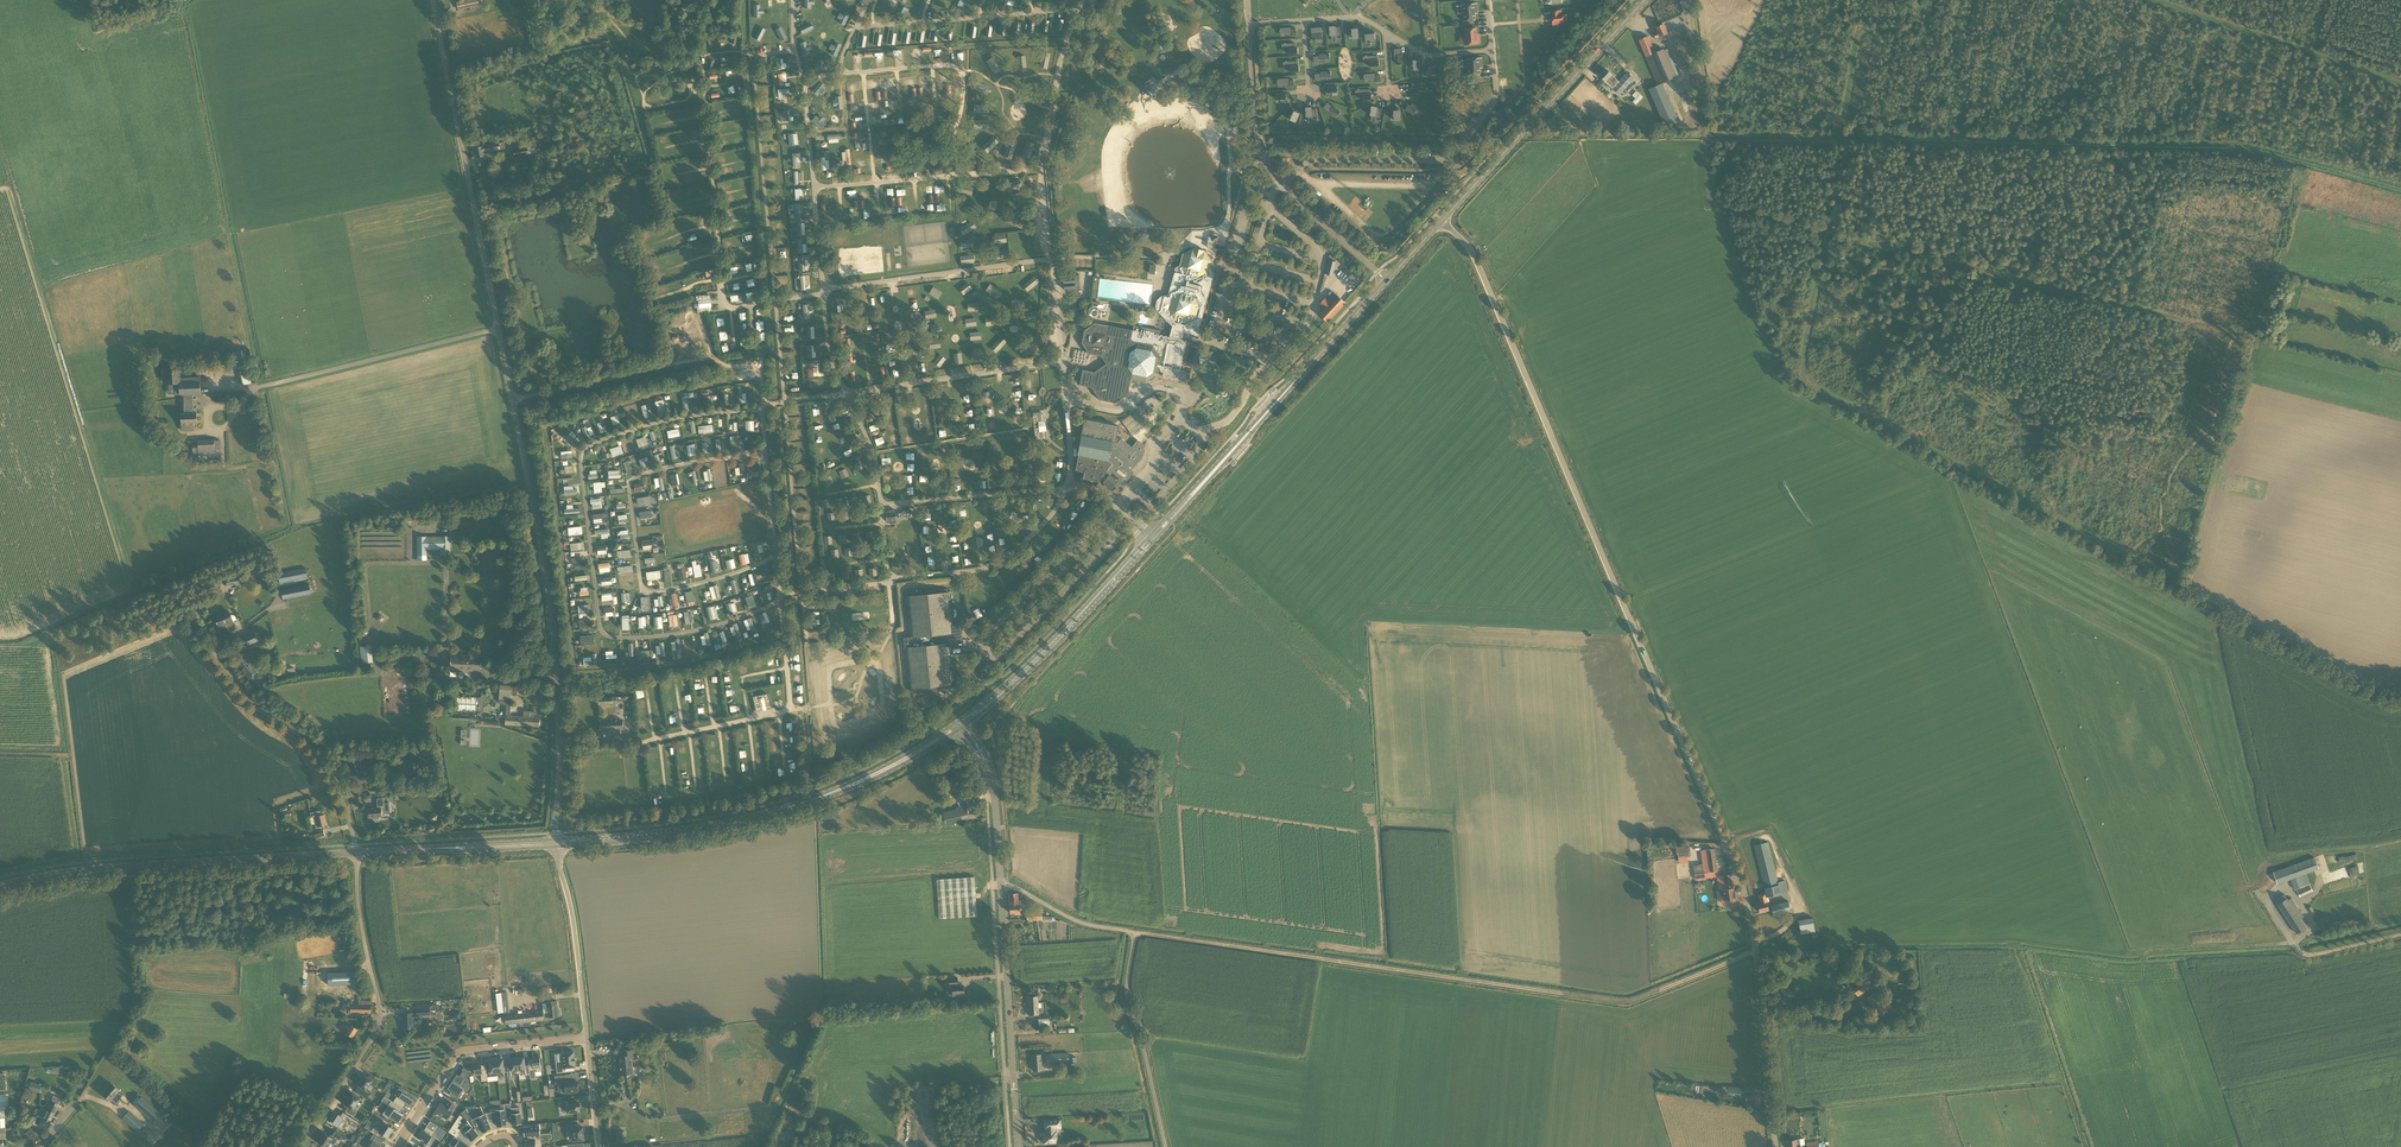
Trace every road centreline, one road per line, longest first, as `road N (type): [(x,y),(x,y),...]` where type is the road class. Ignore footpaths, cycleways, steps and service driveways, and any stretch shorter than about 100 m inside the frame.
road 1 (unclassified): [(1777,1146),(1745,895),(1474,253),(1442,220)]
road 2 (track): [(1756,952),(1629,1002),(1132,934)]
road 3 (track): [(1708,133),(1708,204),(2255,338)]
road 4 (unclassified): [(557,843),(549,595),(498,330)]
road 5 (secondary): [(963,727),(1062,641),(1240,442)]
road 6 (secondary): [(1240,442),(1048,644),(959,720)]
road 7 (track): [(1770,1112),(2063,1082),(2085,1146)]
road 8 (secondary): [(0,886),(113,867),(356,853)]
road 9 (residential): [(1166,1146),(1127,998),(1132,934),(1082,923),(1001,885)]
road 10 (unclassified): [(498,330),(433,0)]
road 11 (unclassified): [(1387,281),(1292,195),(1265,159),(1247,0)]
road 12 (secondary): [(1442,220),(1645,0)]
road 13 (tertiary): [(1018,1146),(1001,885)]
road 14 (track): [(2400,83),(2153,0)]
road 15 (secondary): [(557,843),(703,827),(813,799)]
road 16 (track): [(2159,662),(2182,809),(2247,888),(2256,889)]
road 17 (unclassified): [(254,389),(498,330)]
road 18 (unclassified): [(356,853),(345,810),(315,753),(260,713),(220,662)]
road 19 (residential): [(586,1037),(460,1052),(397,1146)]
road 20 (secondary): [(1240,442),(1387,281)]
road 21 (secondary): [(356,853),(557,843)]
road 22 (residential): [(586,1037),(557,843)]
road 23 (track): [(1919,0),(1908,30),(1861,30),(1840,135)]
road 24 (unclassified): [(380,1020),(356,853)]
road 25 (secondary): [(813,799),(872,779),(963,727)]
road 26 (secondary): [(959,720),(813,799)]
road 27 (tertiary): [(1001,885),(994,789),(963,727)]
road 28 (track): [(2134,956),(2293,943)]
road 29 (residential): [(302,1146),(380,1020)]
road 30 (track): [(0,636),(130,589)]
road 31 (track): [(1708,133),(1690,0)]

